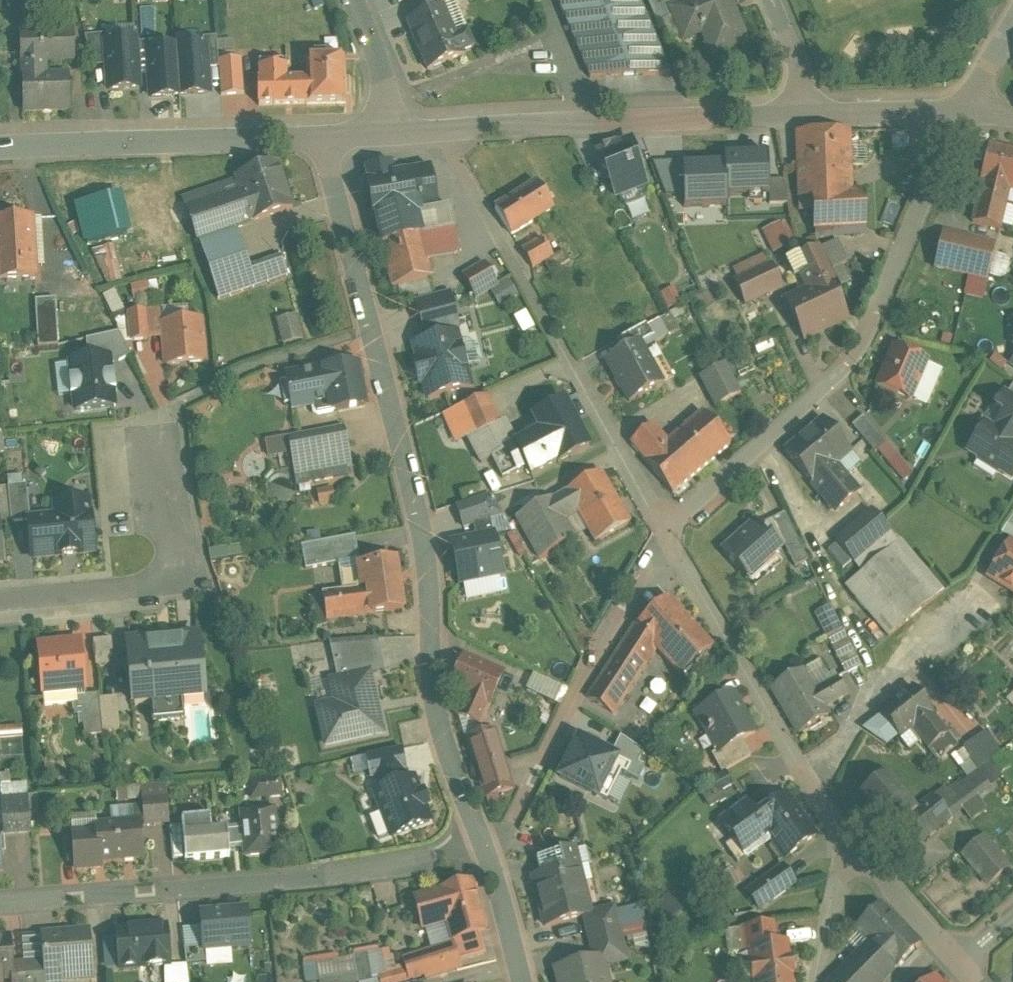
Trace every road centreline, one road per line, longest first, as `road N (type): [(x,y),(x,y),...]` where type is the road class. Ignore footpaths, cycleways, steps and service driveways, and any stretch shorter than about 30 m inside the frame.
road 1 (residential): [(324,124),(423,519),(440,697),(488,838)]
road 2 (residential): [(963,111),(871,330),(839,375),(668,522)]
road 3 (residential): [(0,904),(314,878),(448,858),(488,838)]
road 4 (residential): [(814,113),(443,118)]
road 5 (residential): [(668,522),(583,661),(512,815),(488,838)]
road 6 (residential): [(324,124),(0,137)]
road 7 (residential): [(817,797),(668,522)]
road 8 (residential): [(175,447),(182,540),(165,569),(125,587),(0,600)]
road 9 (residential): [(817,797),(876,689),(977,602)]
road 10 (residential): [(668,522),(576,364)]
road 11 (residential): [(960,948),(846,839)]
road 12 (residential): [(963,111),(814,113)]
road 13 (residential): [(488,838),(521,981)]
road 14 (residential): [(846,839),(813,981)]
road 15 (residential): [(443,118),(508,248)]
road 16 (residential): [(391,120),(357,0)]
road 17 (residential): [(814,113),(771,0)]

